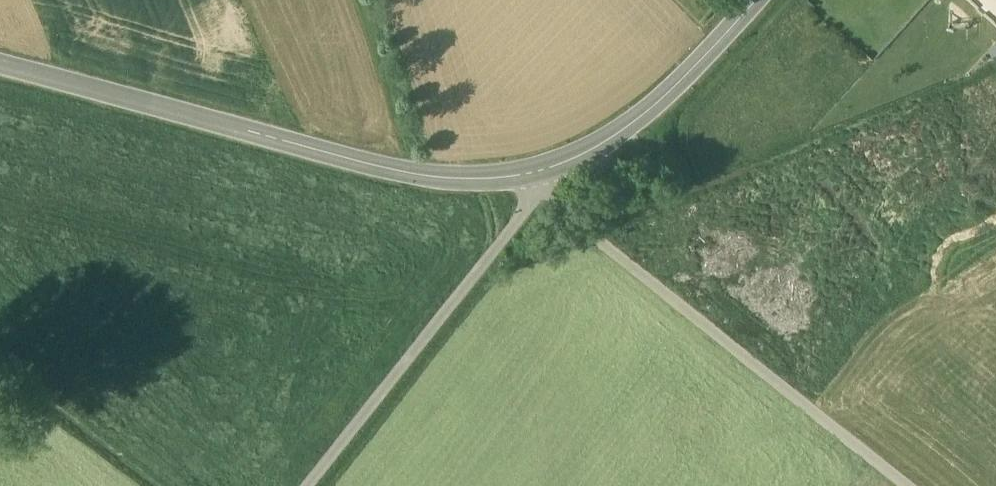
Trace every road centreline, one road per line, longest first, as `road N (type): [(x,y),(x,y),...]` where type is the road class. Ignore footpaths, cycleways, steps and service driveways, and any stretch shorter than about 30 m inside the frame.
road 1 (unclassified): [(0,65),(417,173),(495,178),(545,170),(619,132),(757,0)]
road 2 (track): [(535,188),(908,485)]
road 3 (track): [(307,485),(510,228),(545,170)]
road 4 (track): [(417,173),(402,91),(369,0)]

